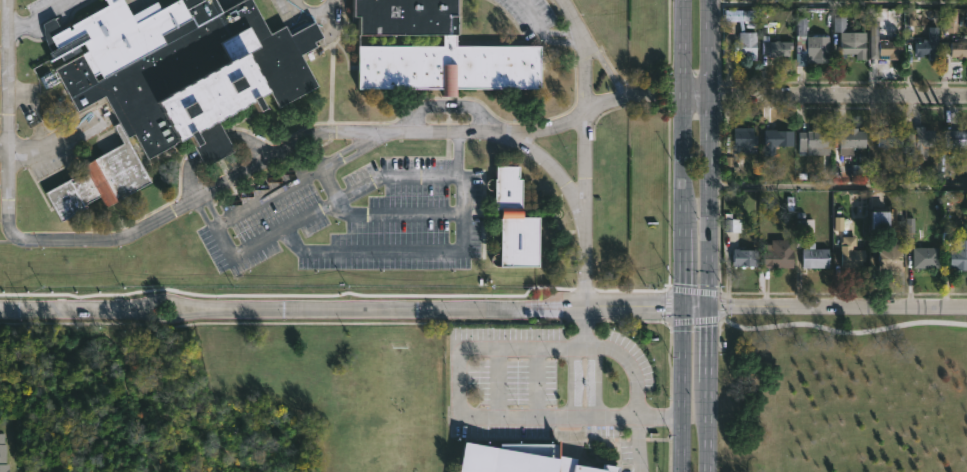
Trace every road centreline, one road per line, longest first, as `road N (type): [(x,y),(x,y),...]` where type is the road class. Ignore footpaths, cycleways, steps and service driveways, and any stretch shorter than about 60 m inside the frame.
road 1 (residential): [(682,306),(0,307)]
road 2 (secondary): [(708,400),(709,0)]
road 3 (secondary): [(682,0),(681,398)]
road 4 (residential): [(966,308),(682,306)]
road 5 (residential): [(966,97),(710,98)]

